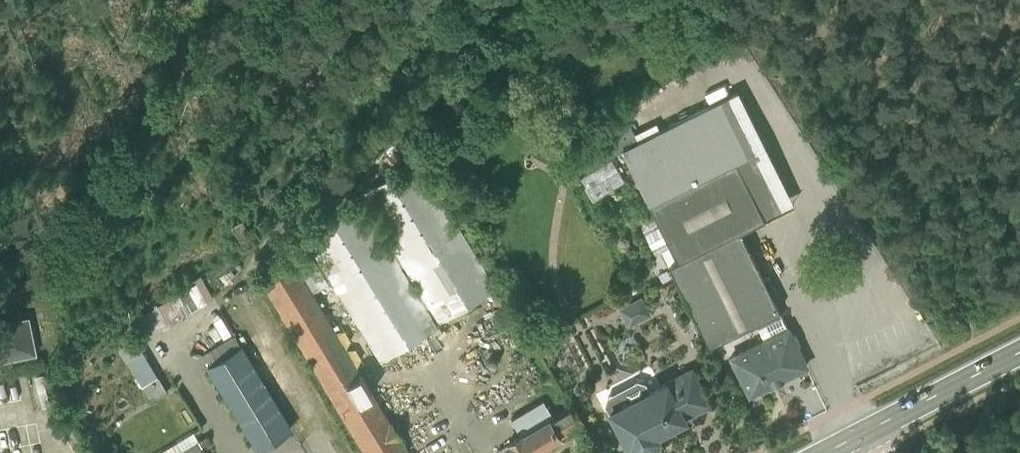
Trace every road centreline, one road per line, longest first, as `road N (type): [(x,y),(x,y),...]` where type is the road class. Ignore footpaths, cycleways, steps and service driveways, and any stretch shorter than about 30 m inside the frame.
road 1 (secondary): [(863,434),(1019,354)]

